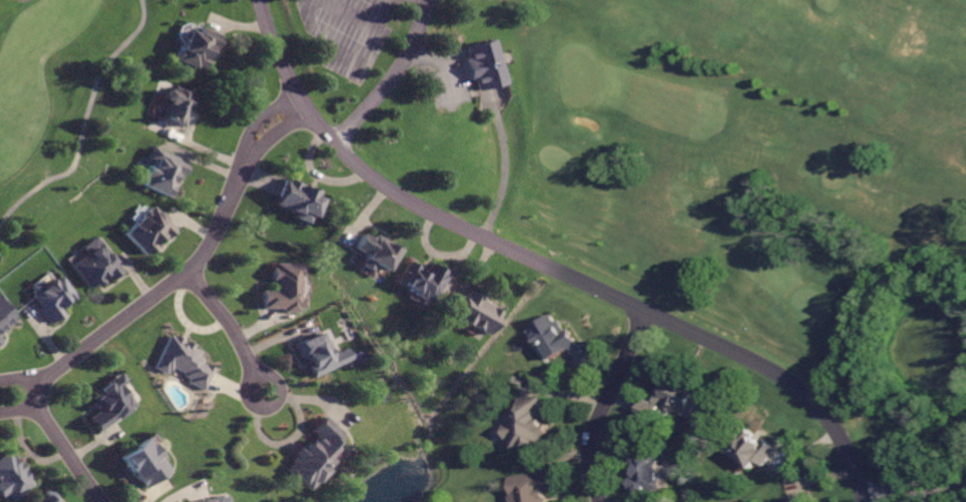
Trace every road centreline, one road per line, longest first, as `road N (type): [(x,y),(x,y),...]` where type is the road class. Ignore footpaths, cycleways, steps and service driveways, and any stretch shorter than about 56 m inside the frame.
road 1 (residential): [(862,501),(825,422),(778,379),(371,182),(301,106),(259,0)]
road 2 (residential): [(301,106),(251,152),(204,259),(43,387),(42,418),(101,501)]
road 3 (residential): [(646,315),(590,442),(597,501)]
road 4 (residential): [(190,273),(235,333),(263,390)]

